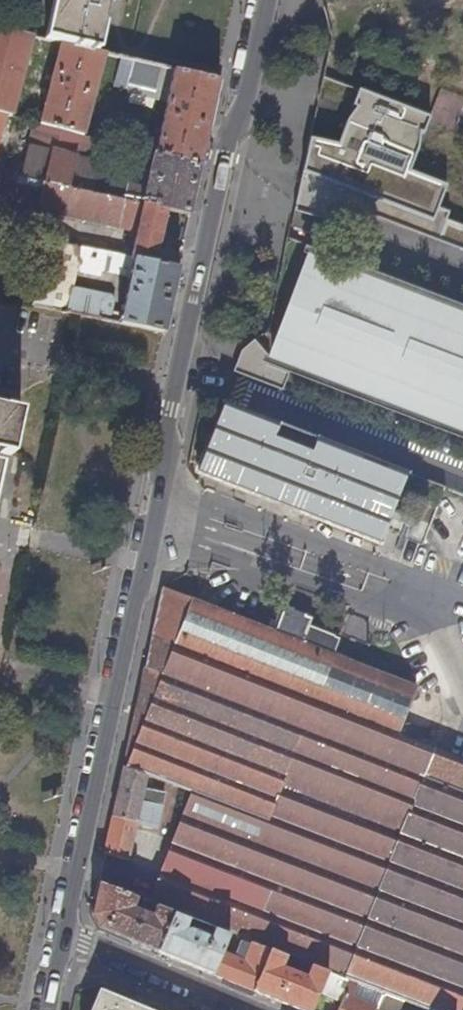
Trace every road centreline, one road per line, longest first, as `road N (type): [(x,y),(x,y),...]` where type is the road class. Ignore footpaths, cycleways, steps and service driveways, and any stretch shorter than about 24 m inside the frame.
road 1 (tertiary): [(59,944),(260,0)]
road 2 (residential): [(59,944),(225,1009)]

